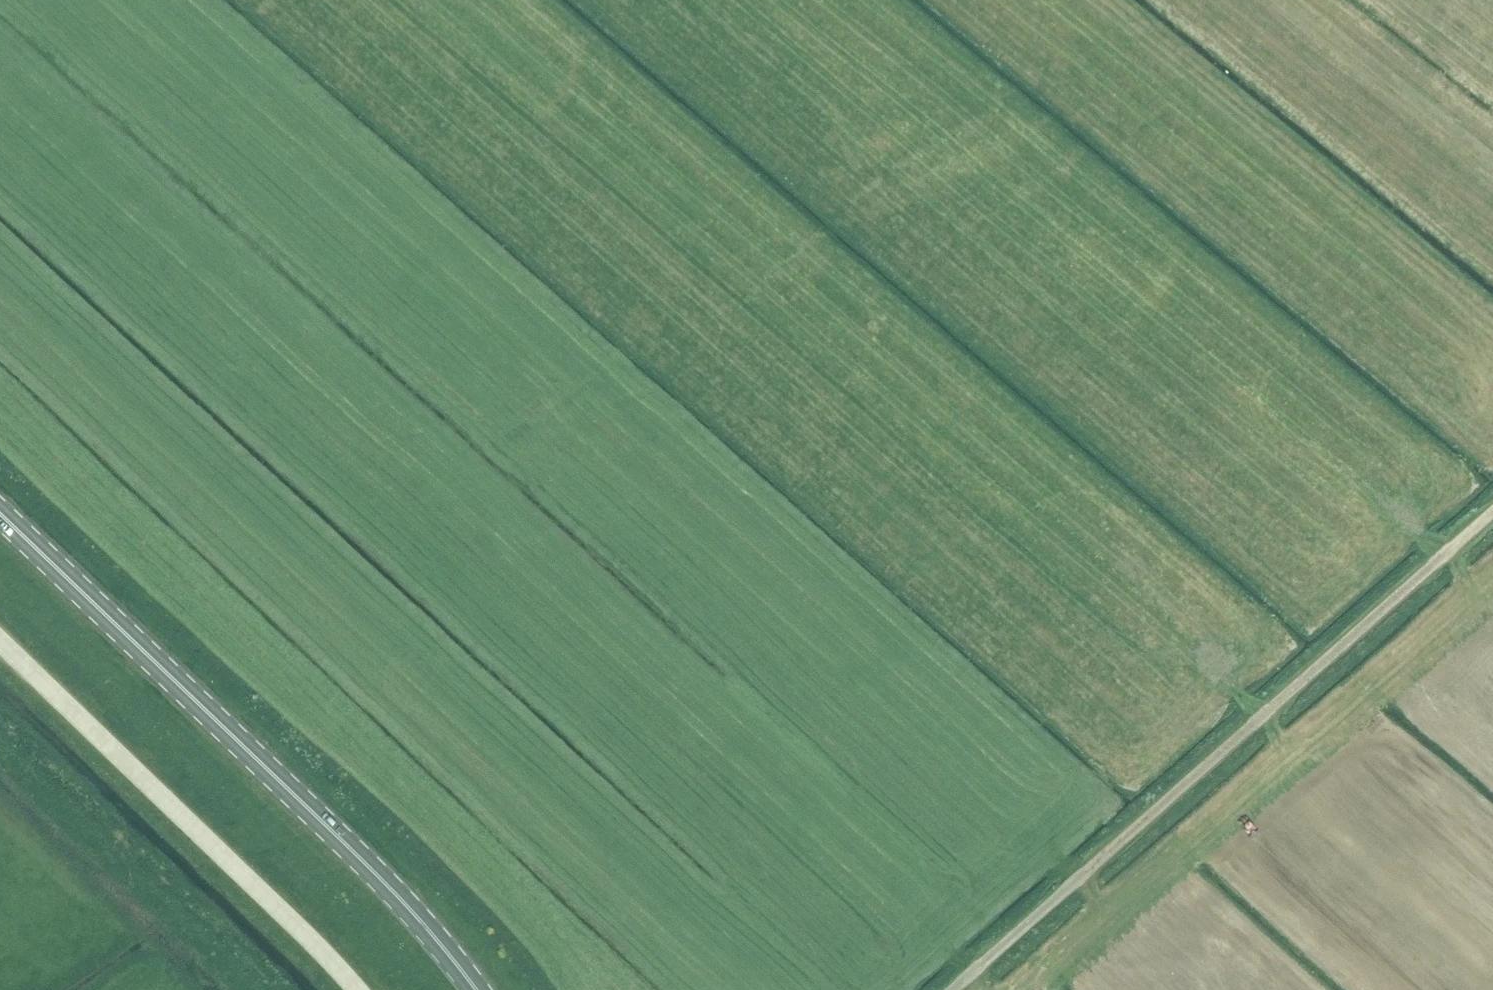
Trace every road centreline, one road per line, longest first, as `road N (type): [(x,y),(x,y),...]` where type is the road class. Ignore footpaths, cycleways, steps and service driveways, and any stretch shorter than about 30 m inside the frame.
road 1 (unclassified): [(953,989),(1492,512)]
road 2 (primary): [(474,989),(386,885),(0,515)]
road 3 (unclassified): [(355,989),(0,642)]

